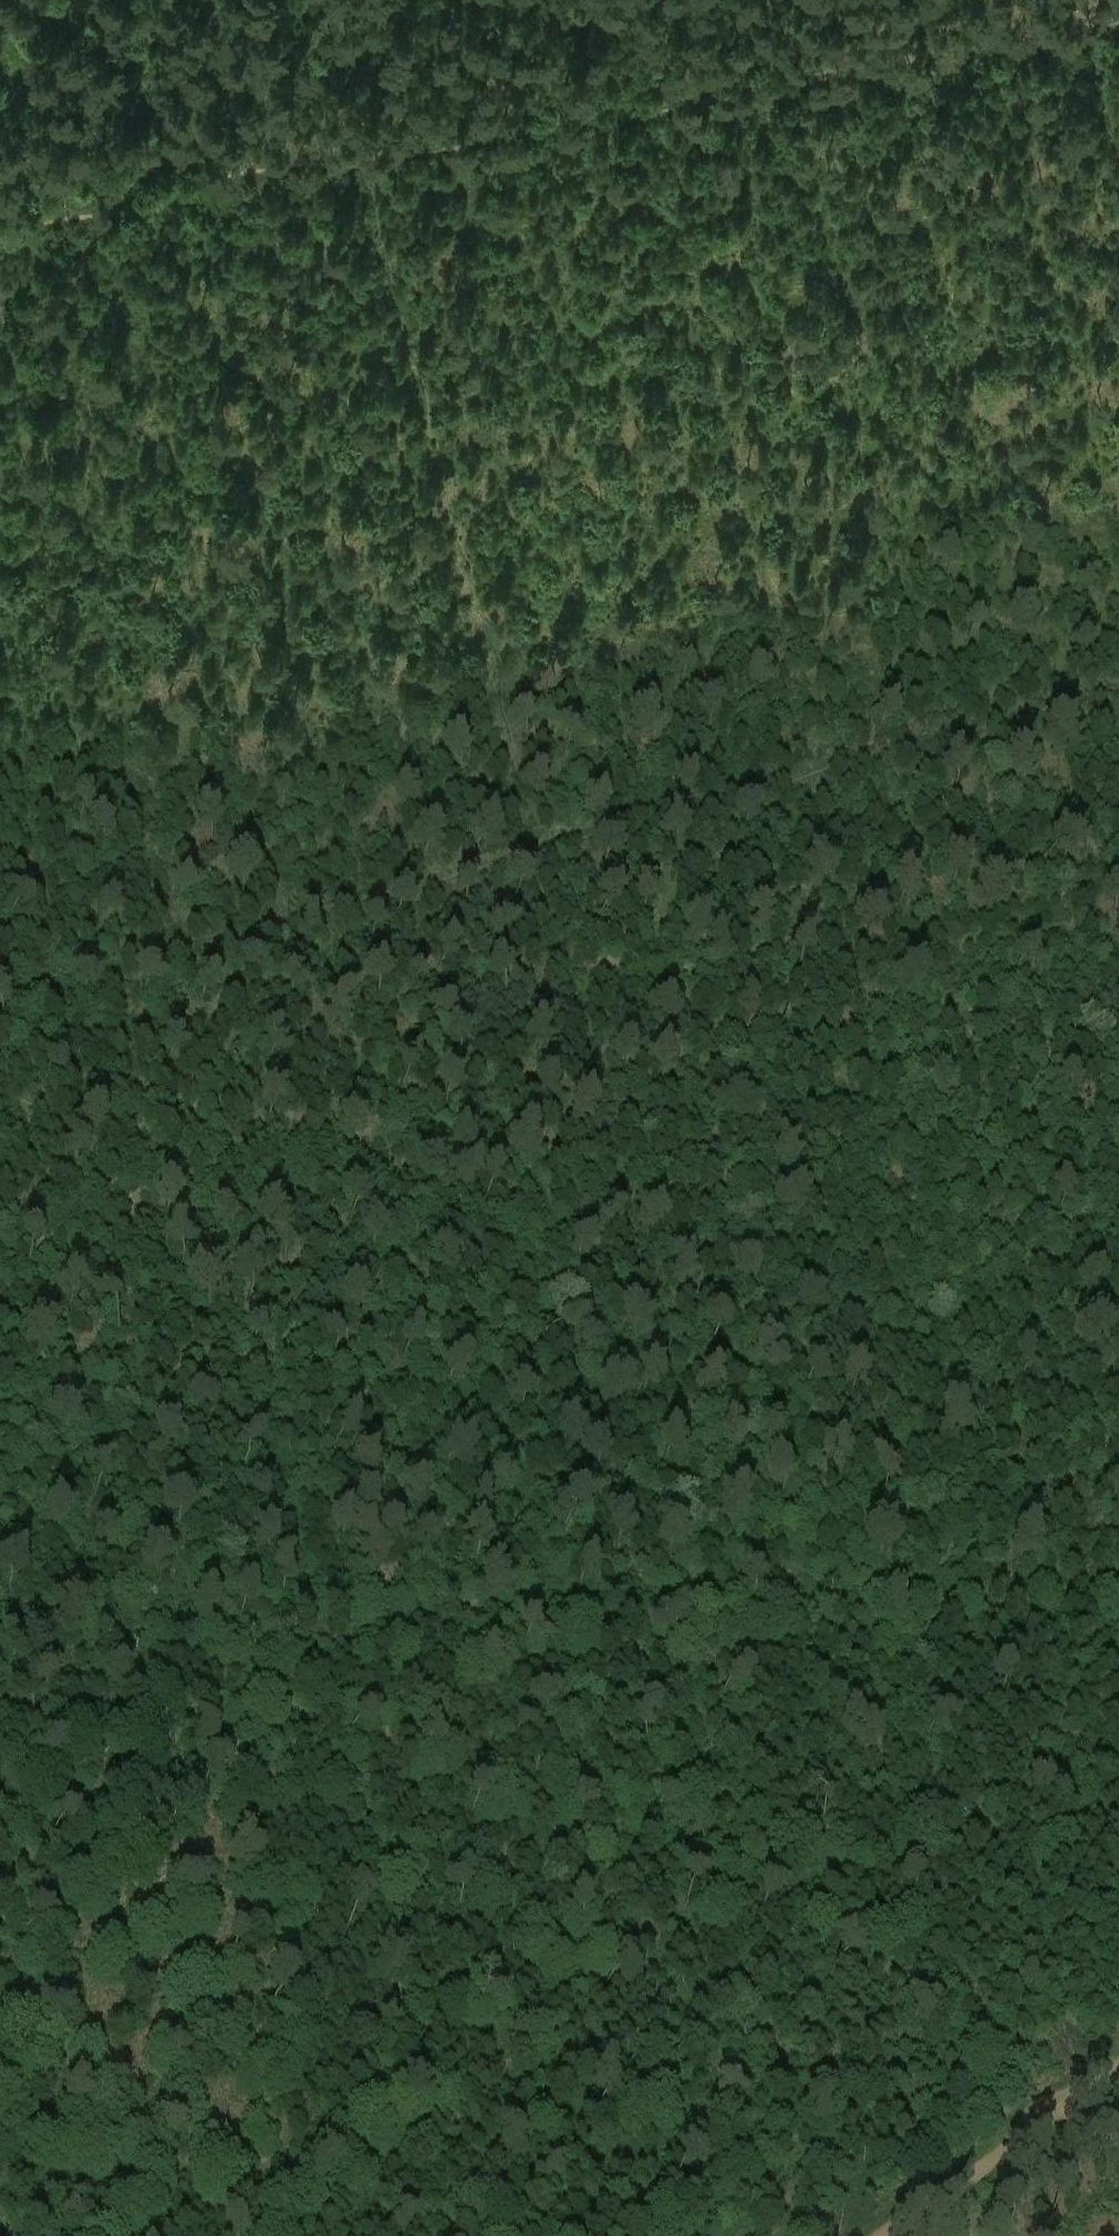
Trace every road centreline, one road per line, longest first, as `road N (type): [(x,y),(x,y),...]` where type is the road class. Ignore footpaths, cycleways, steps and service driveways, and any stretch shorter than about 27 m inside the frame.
road 1 (track): [(1118,2069),(897,2235)]

